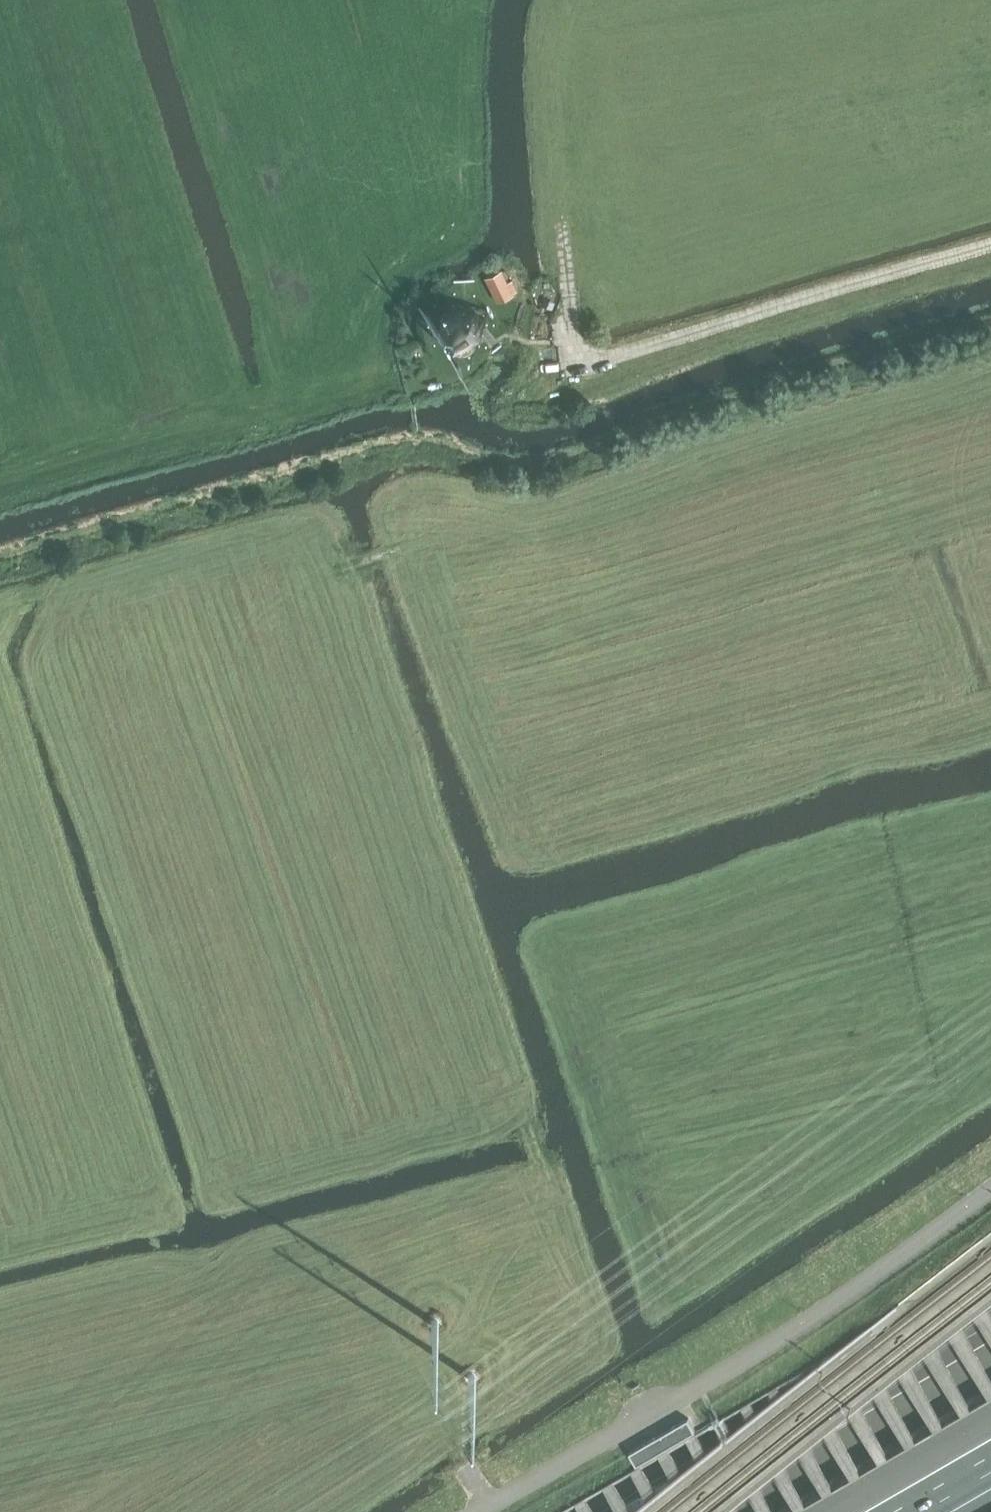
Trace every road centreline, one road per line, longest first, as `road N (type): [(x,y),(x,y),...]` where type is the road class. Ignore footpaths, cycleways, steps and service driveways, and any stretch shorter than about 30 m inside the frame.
road 1 (track): [(0,609),(314,528),(336,529),(350,569),(990,371)]
road 2 (unclassified): [(990,1192),(853,1291),(482,1511)]
road 3 (track): [(569,296),(576,351),(611,359),(990,248)]
road 4 (motorway): [(990,1316),(651,1511)]
road 5 (track): [(569,296),(559,158),(562,0)]
road 6 (track): [(282,410),(0,490)]

